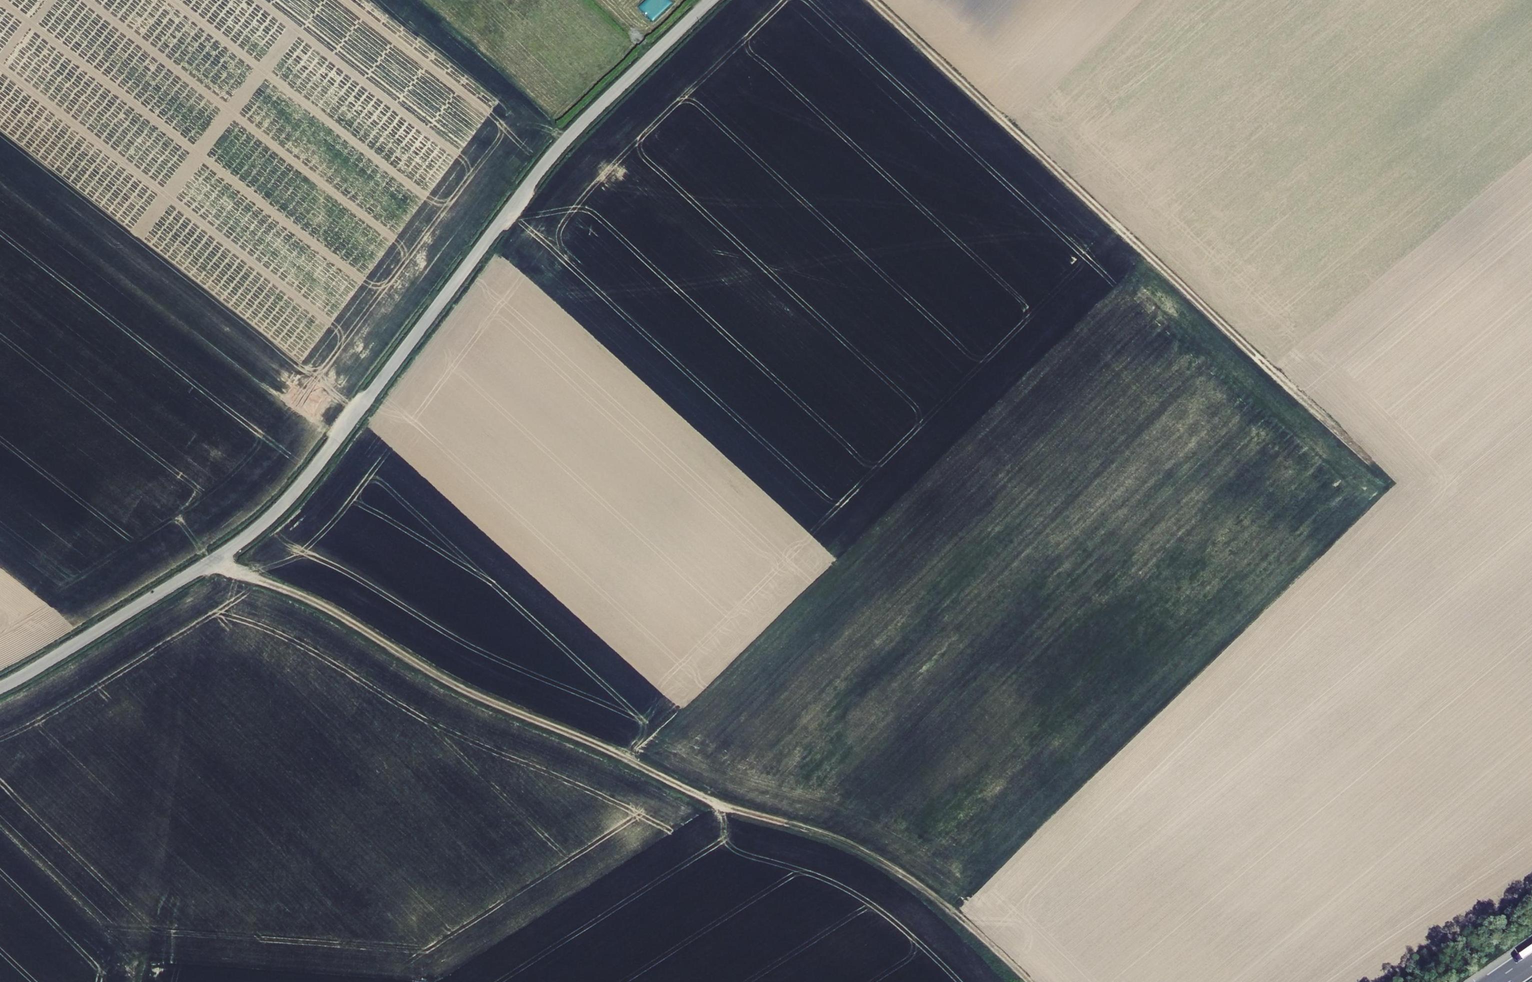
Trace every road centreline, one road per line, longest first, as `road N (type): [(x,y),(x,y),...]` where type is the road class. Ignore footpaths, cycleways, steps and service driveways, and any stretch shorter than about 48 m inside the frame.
road 1 (unclassified): [(711,0),(558,147),(273,514),(0,687)]
road 2 (track): [(209,561),(336,614),(460,687),(722,806),(863,853),(927,892),(1027,981)]
road 3 (track): [(870,0),(1390,479)]

